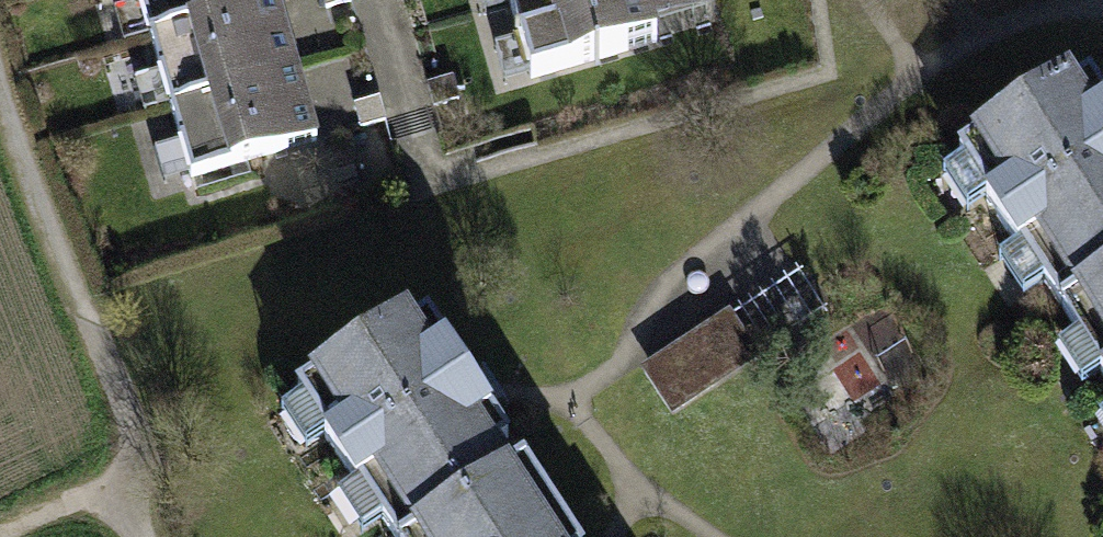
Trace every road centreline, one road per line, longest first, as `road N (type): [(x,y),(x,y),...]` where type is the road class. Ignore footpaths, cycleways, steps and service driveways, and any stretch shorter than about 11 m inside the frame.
road 1 (track): [(122,495),(140,456),(71,304),(0,83)]

